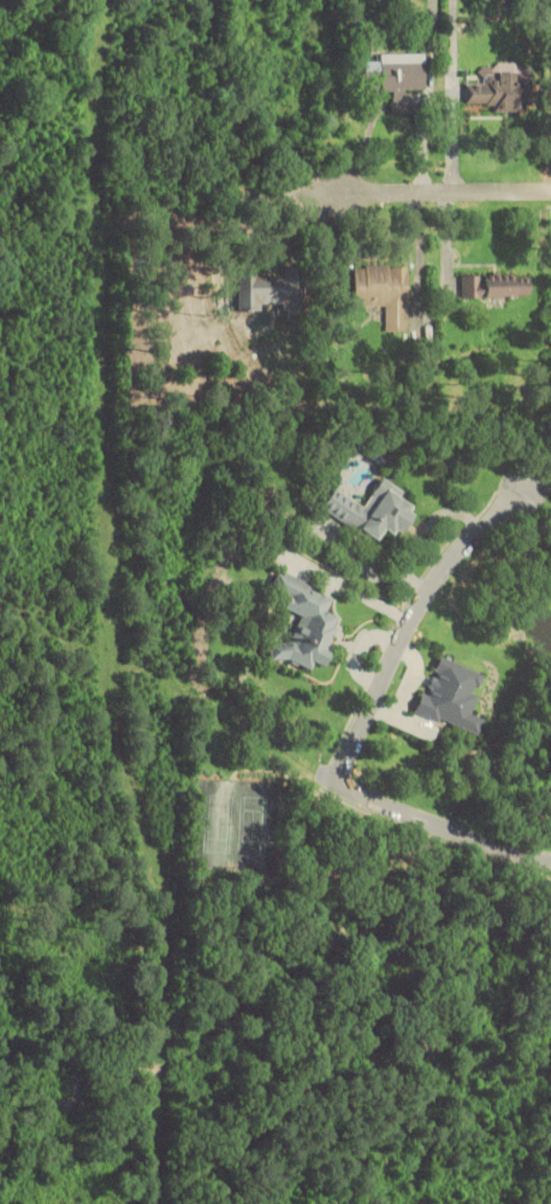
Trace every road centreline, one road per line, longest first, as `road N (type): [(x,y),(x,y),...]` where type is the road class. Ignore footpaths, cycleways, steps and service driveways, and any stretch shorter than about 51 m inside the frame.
road 1 (residential): [(333,780),(429,589),(525,490)]
road 2 (residential): [(550,862),(383,807),(313,773)]
road 3 (residential): [(550,193),(338,197)]

